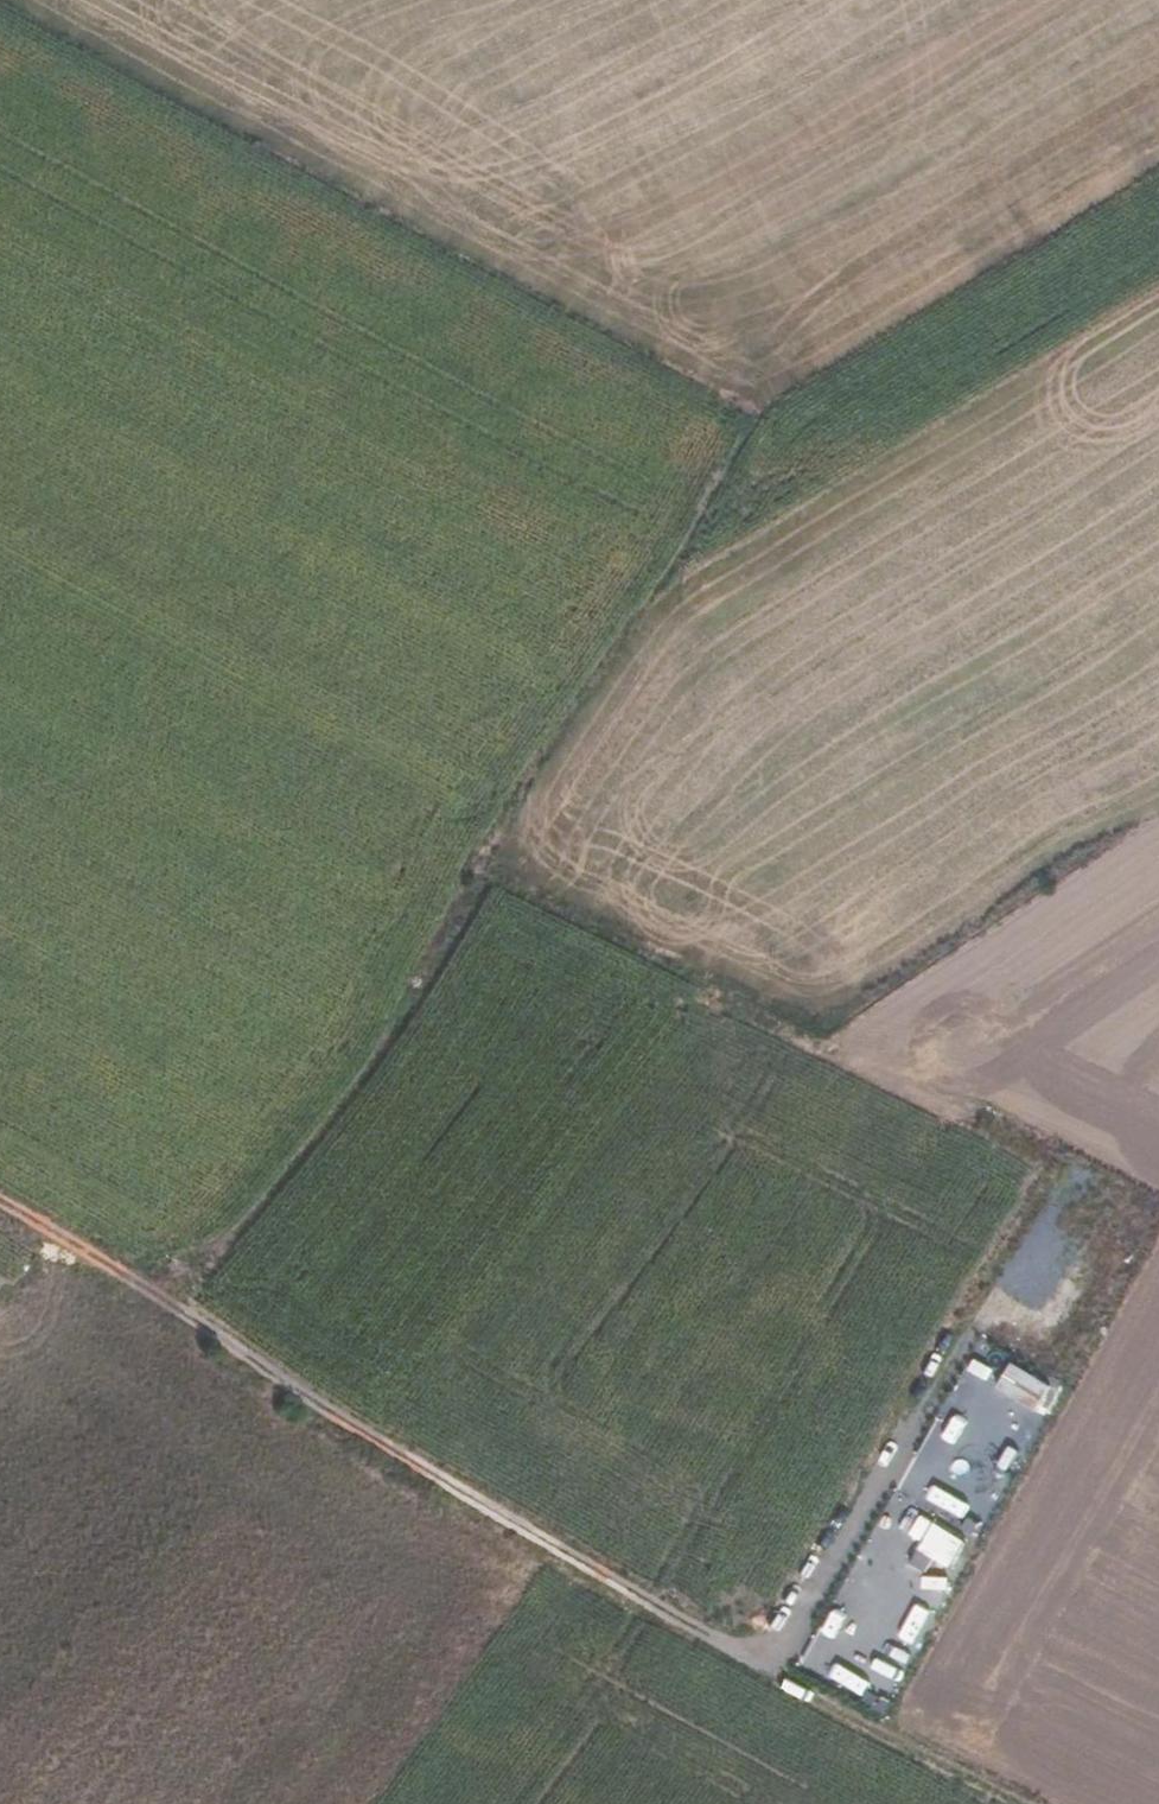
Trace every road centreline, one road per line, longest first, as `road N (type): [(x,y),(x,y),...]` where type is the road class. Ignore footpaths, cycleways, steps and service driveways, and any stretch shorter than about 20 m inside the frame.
road 1 (track): [(0,1198),(585,1563),(1032,1803)]
road 2 (track): [(1158,1189),(485,865)]

